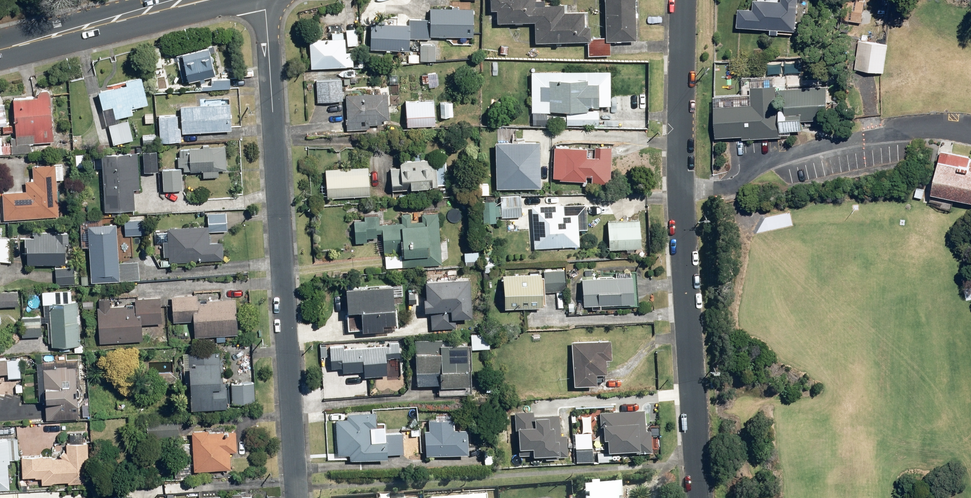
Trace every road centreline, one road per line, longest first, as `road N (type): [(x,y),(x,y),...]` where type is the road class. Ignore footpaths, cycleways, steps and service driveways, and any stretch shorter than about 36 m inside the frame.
road 1 (residential): [(264,0),(298,497)]
road 2 (residential): [(684,0),(681,188),(702,497)]
road 3 (secondary): [(205,0),(0,51)]

